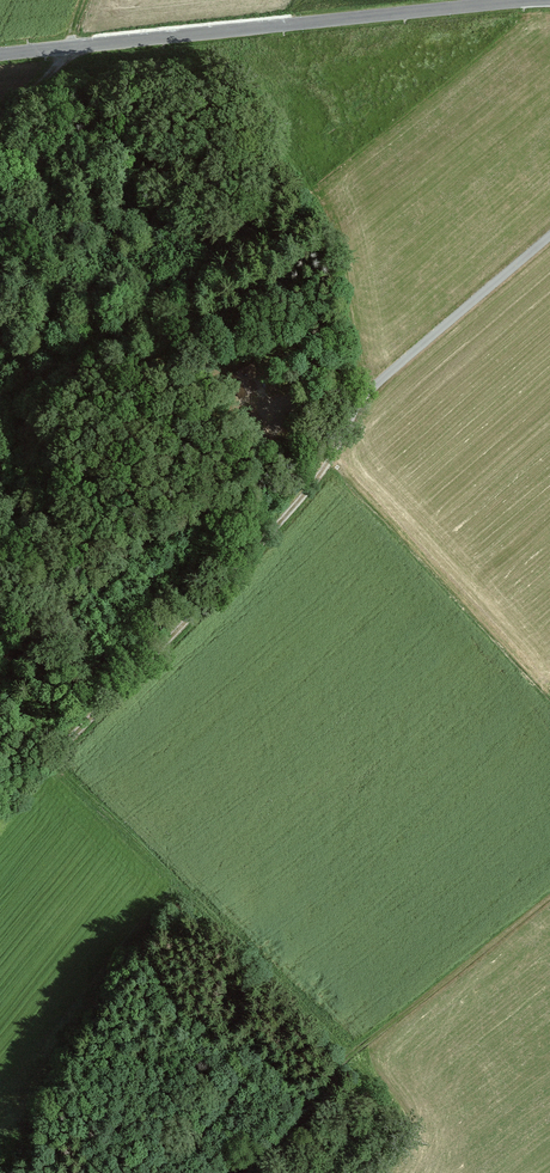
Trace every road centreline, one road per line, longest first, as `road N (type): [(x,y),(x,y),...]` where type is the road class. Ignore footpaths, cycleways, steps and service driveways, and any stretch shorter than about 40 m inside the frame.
road 1 (track): [(0,817),(333,461),(356,405),(549,239)]
road 2 (tertiary): [(517,0),(0,56)]
road 3 (track): [(9,533),(85,507),(269,407)]
road 4 (track): [(341,1060),(243,1172)]

